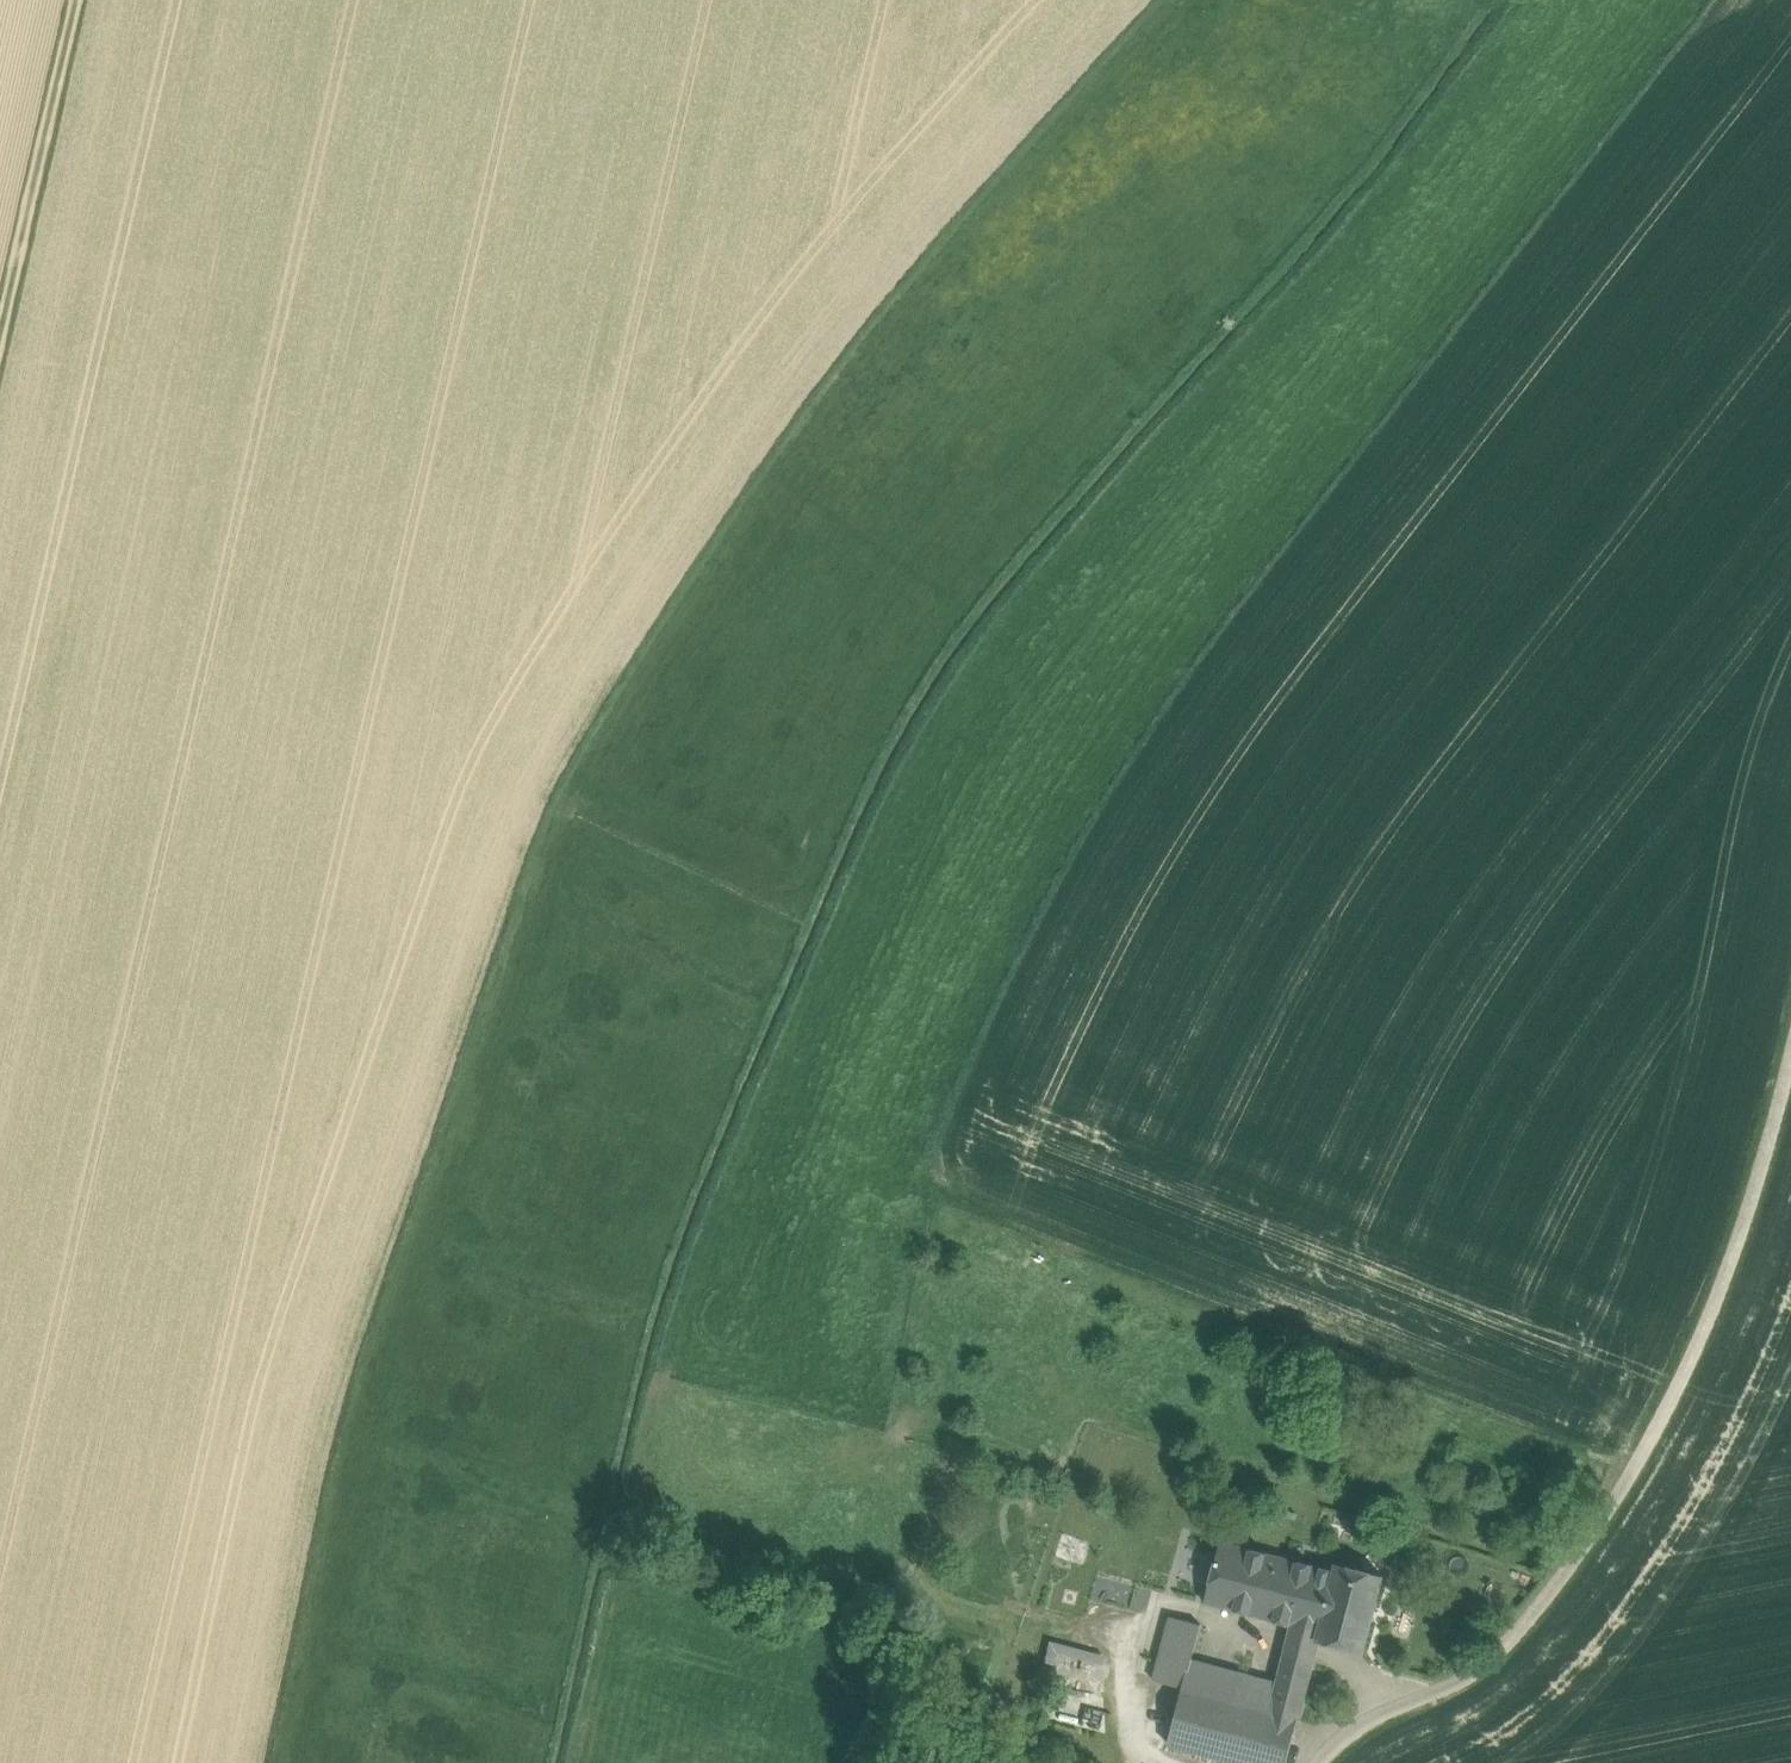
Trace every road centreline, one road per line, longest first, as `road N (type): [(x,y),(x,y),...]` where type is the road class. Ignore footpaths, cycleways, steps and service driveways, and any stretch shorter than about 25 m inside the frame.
road 1 (unclassified): [(1790,1058),(1739,1255),(1640,1458),(1567,1574),(1469,1676),(1367,1723),(1316,1762)]
road 2 (track): [(80,0),(0,356)]

